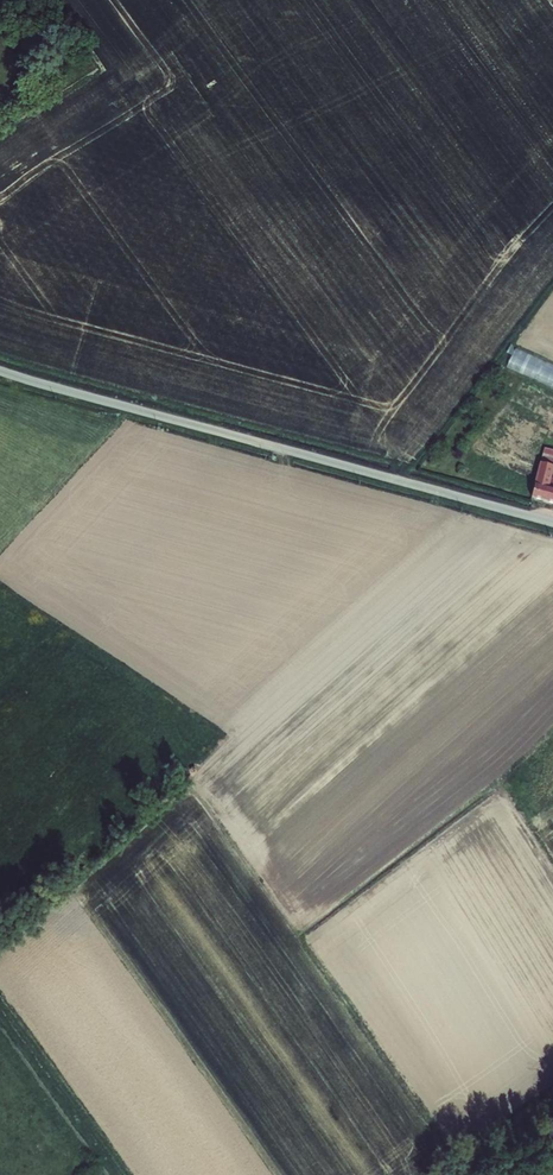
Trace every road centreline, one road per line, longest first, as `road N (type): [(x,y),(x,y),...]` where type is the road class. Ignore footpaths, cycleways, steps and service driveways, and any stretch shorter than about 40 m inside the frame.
road 1 (unclassified): [(0,370),(552,523)]

